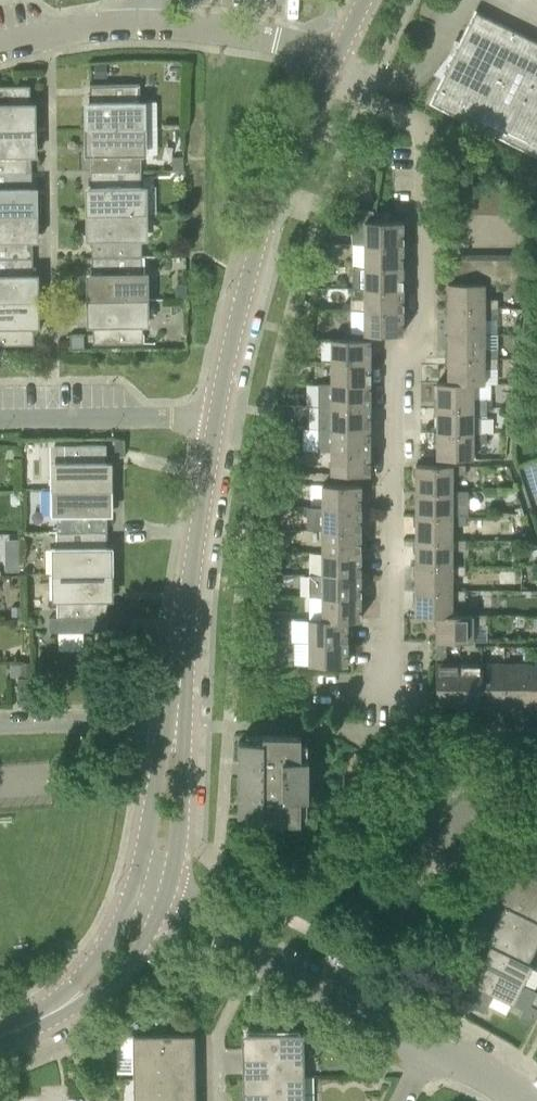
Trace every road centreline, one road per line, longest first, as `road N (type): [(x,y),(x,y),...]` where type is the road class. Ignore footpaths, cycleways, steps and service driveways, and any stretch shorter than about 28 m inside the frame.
road 1 (residential): [(426,235),(426,328),(396,374),(394,731)]
road 2 (residential): [(216,419),(243,290),(325,79)]
road 3 (residential): [(430,1047),(149,895)]
road 4 (residential): [(176,727),(216,419)]
road 5 (residential): [(325,79),(425,131),(426,235)]
road 6 (residential): [(0,418),(216,419)]
road 7 (residential): [(0,1037),(88,986),(125,947),(149,895)]
road 8 (residential): [(334,59),(279,37),(154,24)]
road 9 (residential): [(0,725),(116,720),(176,727)]
road 10 (residential): [(149,895),(176,727)]
road 11 (residential): [(0,48),(154,24)]

